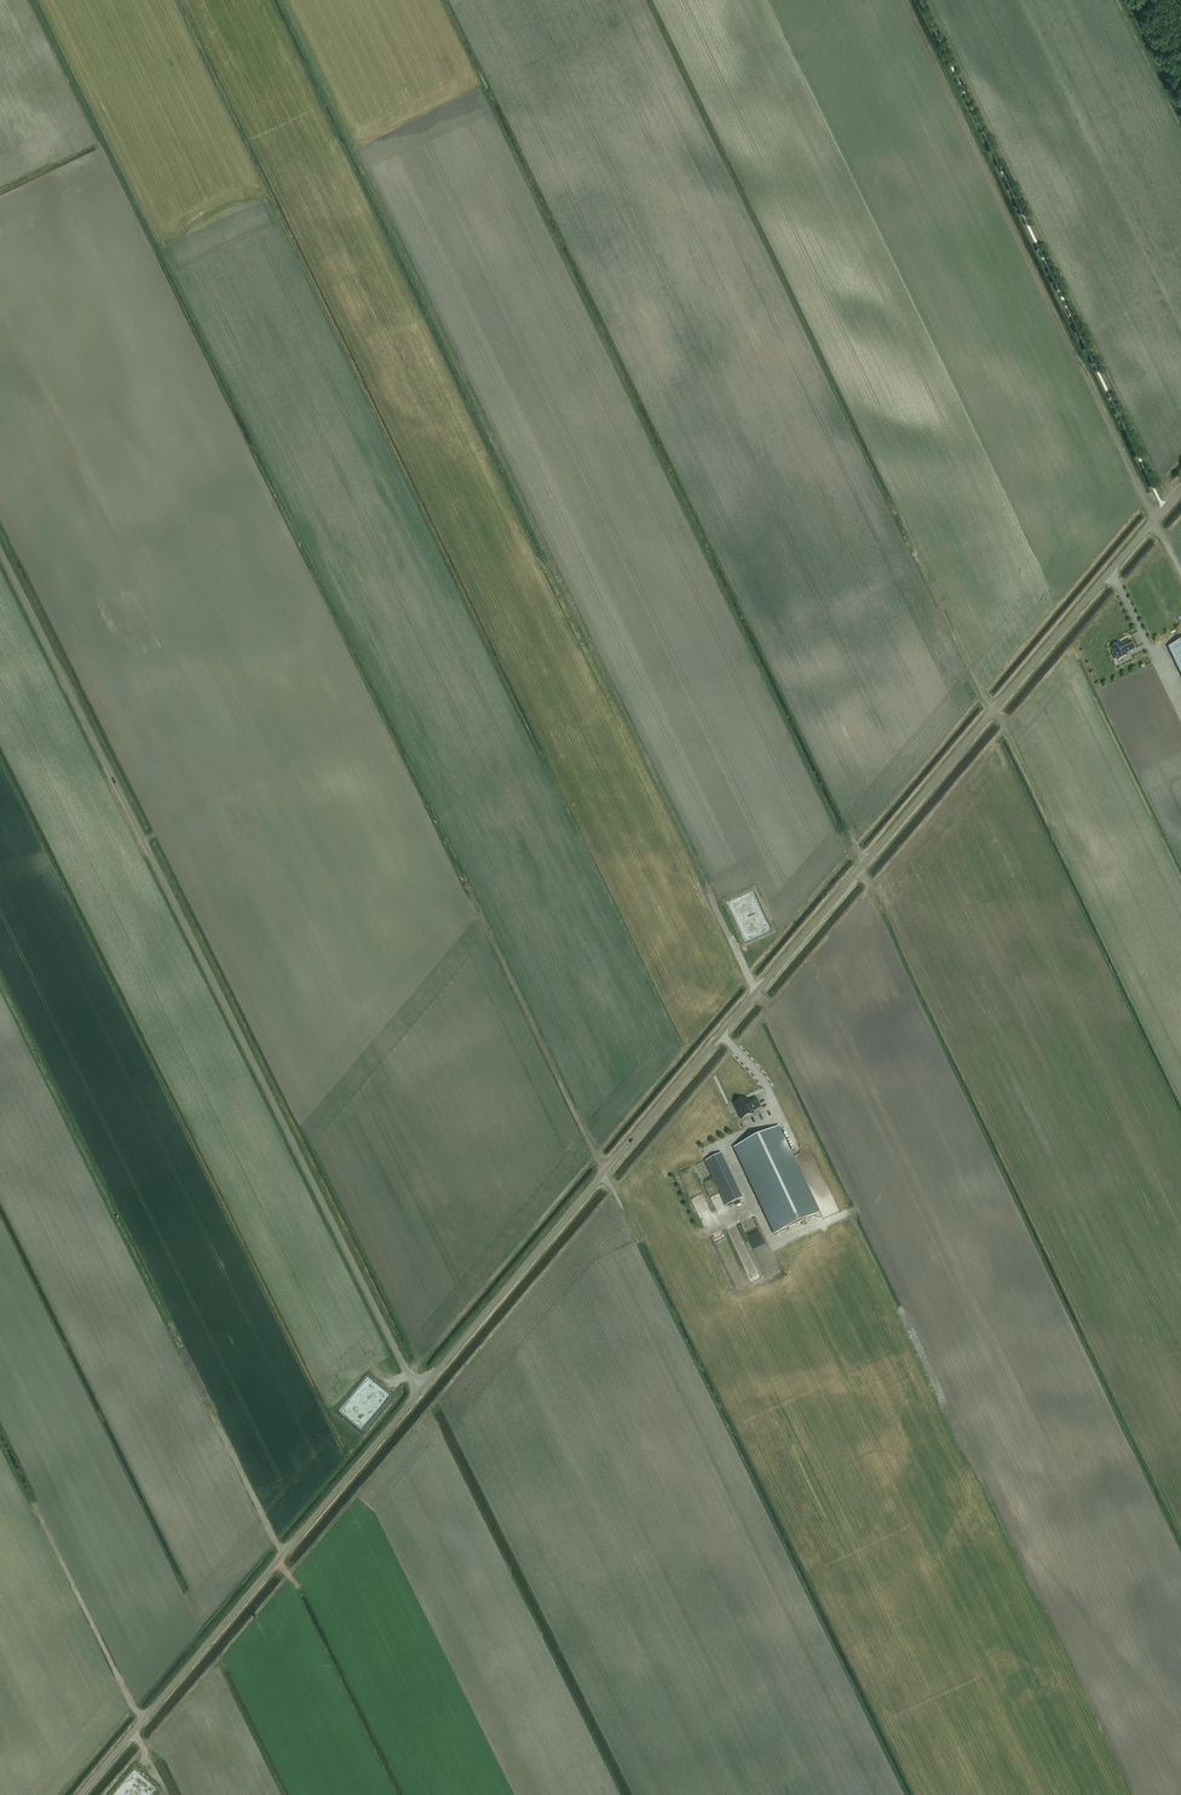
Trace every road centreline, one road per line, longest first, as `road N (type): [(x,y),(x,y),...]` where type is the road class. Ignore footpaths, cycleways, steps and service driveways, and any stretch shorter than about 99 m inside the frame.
road 1 (unclassified): [(422,1388),(1180,488)]
road 2 (unclassified): [(422,1388),(0,550)]
road 3 (unclassified): [(81,1794),(422,1388)]

